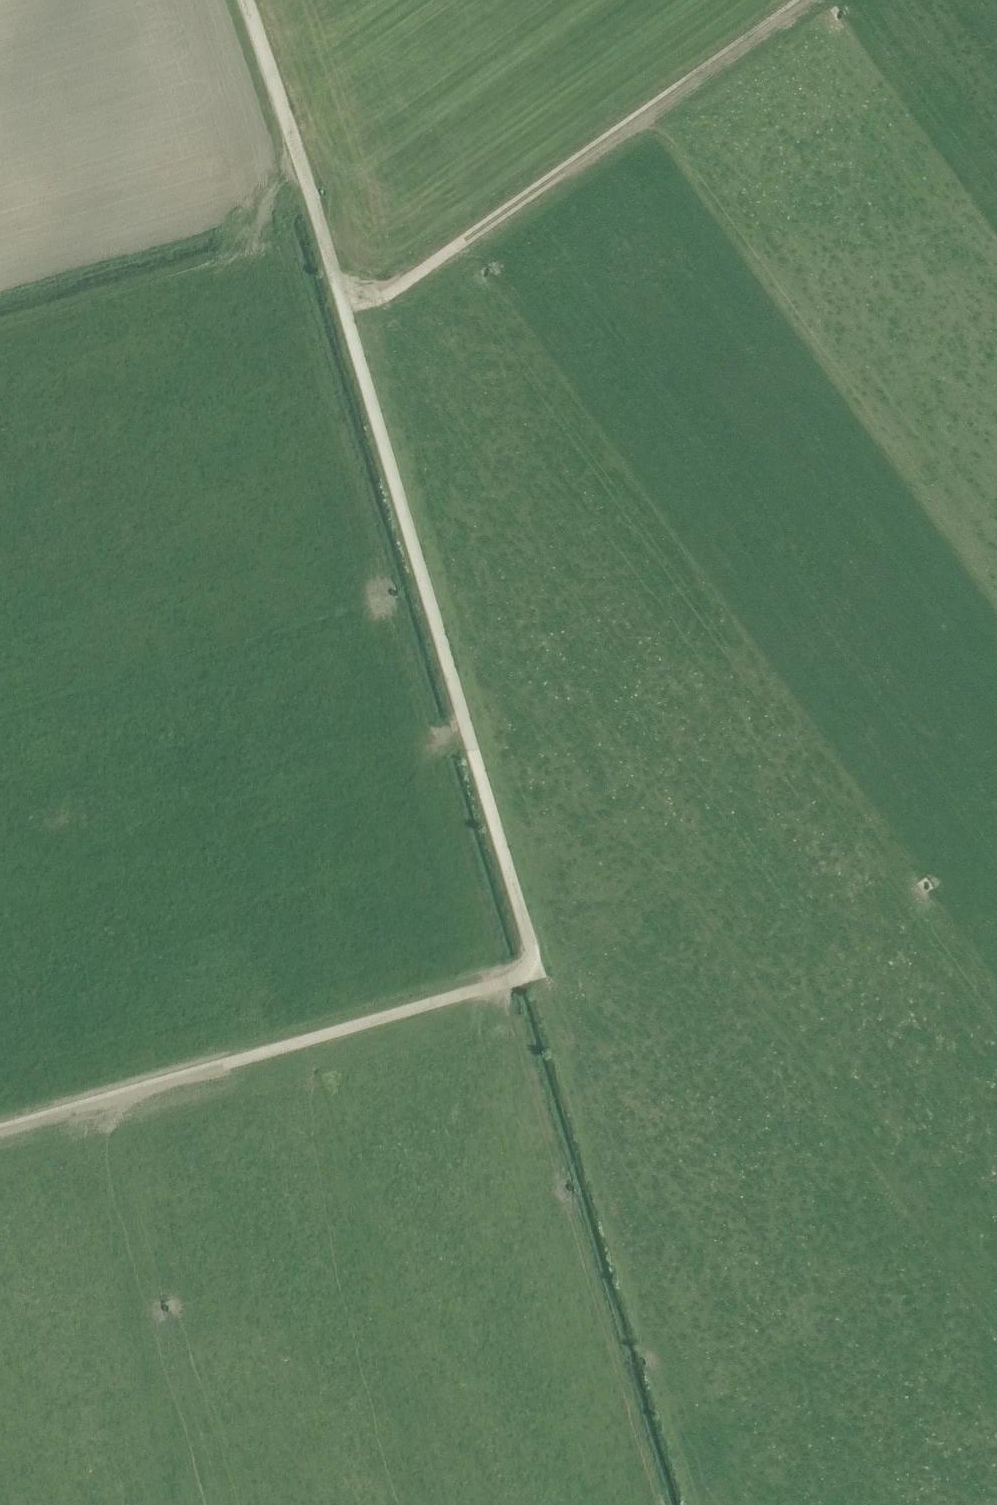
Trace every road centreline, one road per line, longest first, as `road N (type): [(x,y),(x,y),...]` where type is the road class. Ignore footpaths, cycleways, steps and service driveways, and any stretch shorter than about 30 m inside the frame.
road 1 (track): [(231,1063),(527,975),(532,951),(336,277),(245,0)]

